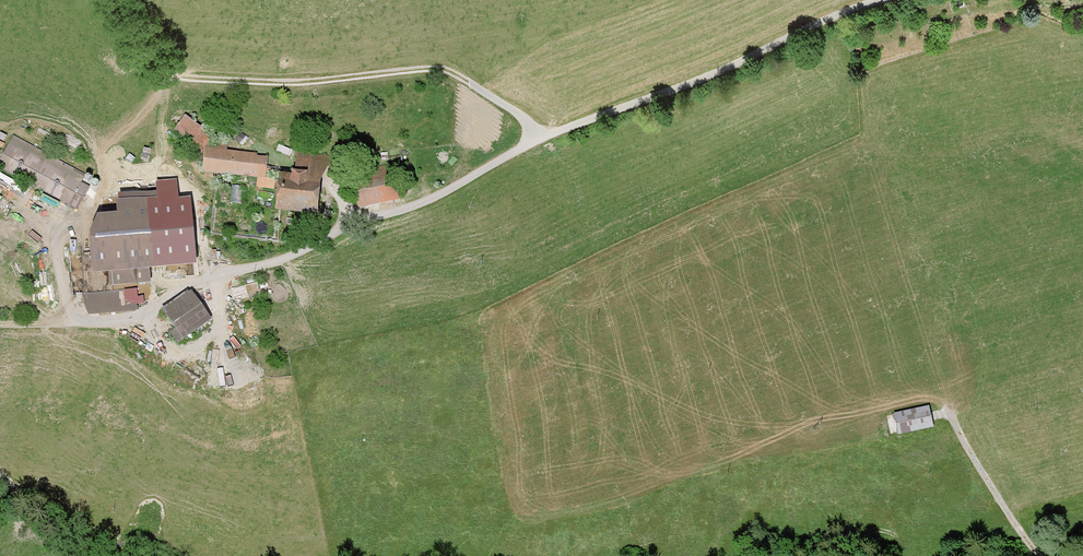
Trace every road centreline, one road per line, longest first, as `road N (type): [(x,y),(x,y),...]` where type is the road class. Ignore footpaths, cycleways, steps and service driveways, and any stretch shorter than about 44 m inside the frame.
road 1 (track): [(104,0),(181,77),(300,83),(447,69),(547,137)]
road 2 (track): [(439,196),(547,137),(881,0)]
road 3 (track): [(439,196),(284,259),(194,283),(143,315),(67,322)]
road 4 (track): [(67,322),(55,242),(62,223),(97,203),(105,165),(94,143)]
road 5 (track): [(950,412),(1041,555)]

